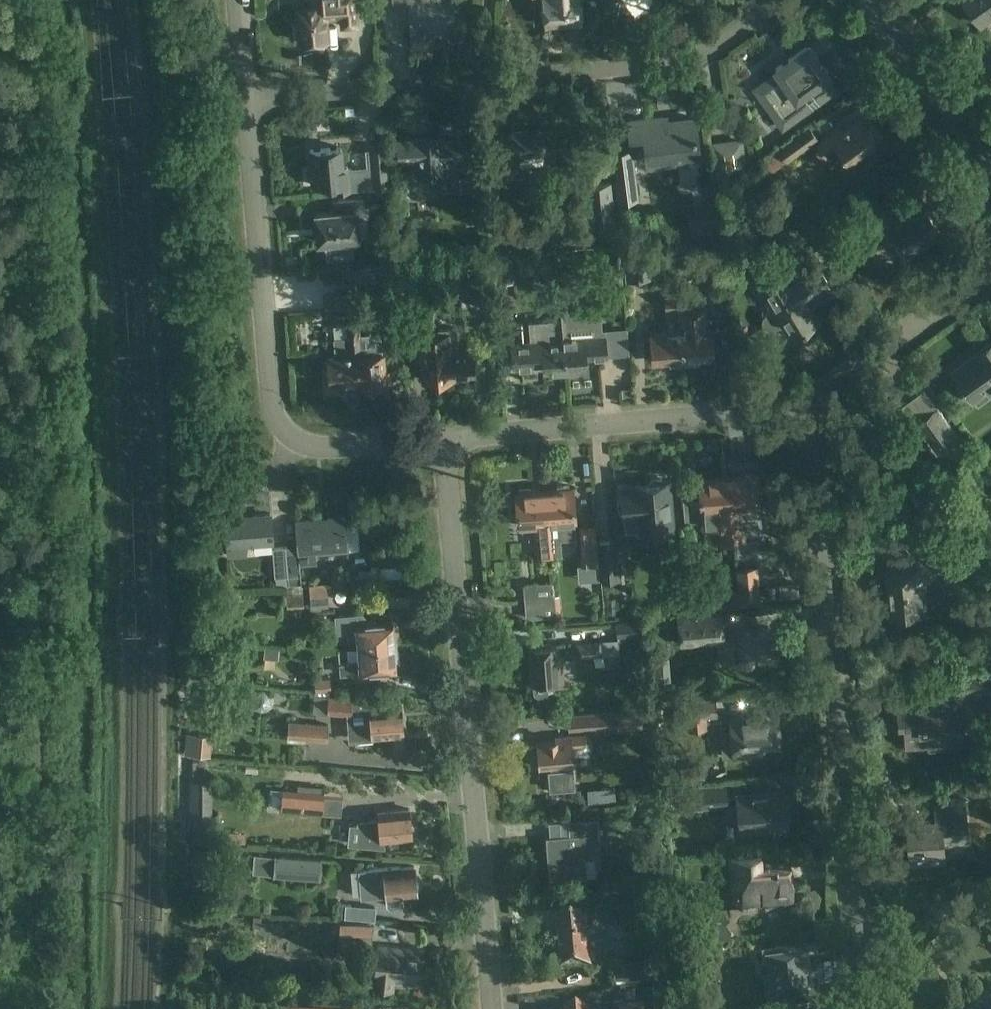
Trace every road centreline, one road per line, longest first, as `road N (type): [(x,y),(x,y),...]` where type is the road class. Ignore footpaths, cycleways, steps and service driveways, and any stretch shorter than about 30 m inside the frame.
road 1 (residential): [(862,1008),(805,438),(794,420)]
road 2 (residential): [(494,1008),(447,446)]
road 3 (residential): [(250,100),(666,65),(773,0)]
road 4 (residential): [(447,446),(320,452),(291,440),(275,412),(250,100)]
road 5 (residential): [(447,446),(775,411),(794,420)]
road 6 (residential): [(794,420),(990,271)]
road 7 (unclassified): [(990,174),(865,0)]

